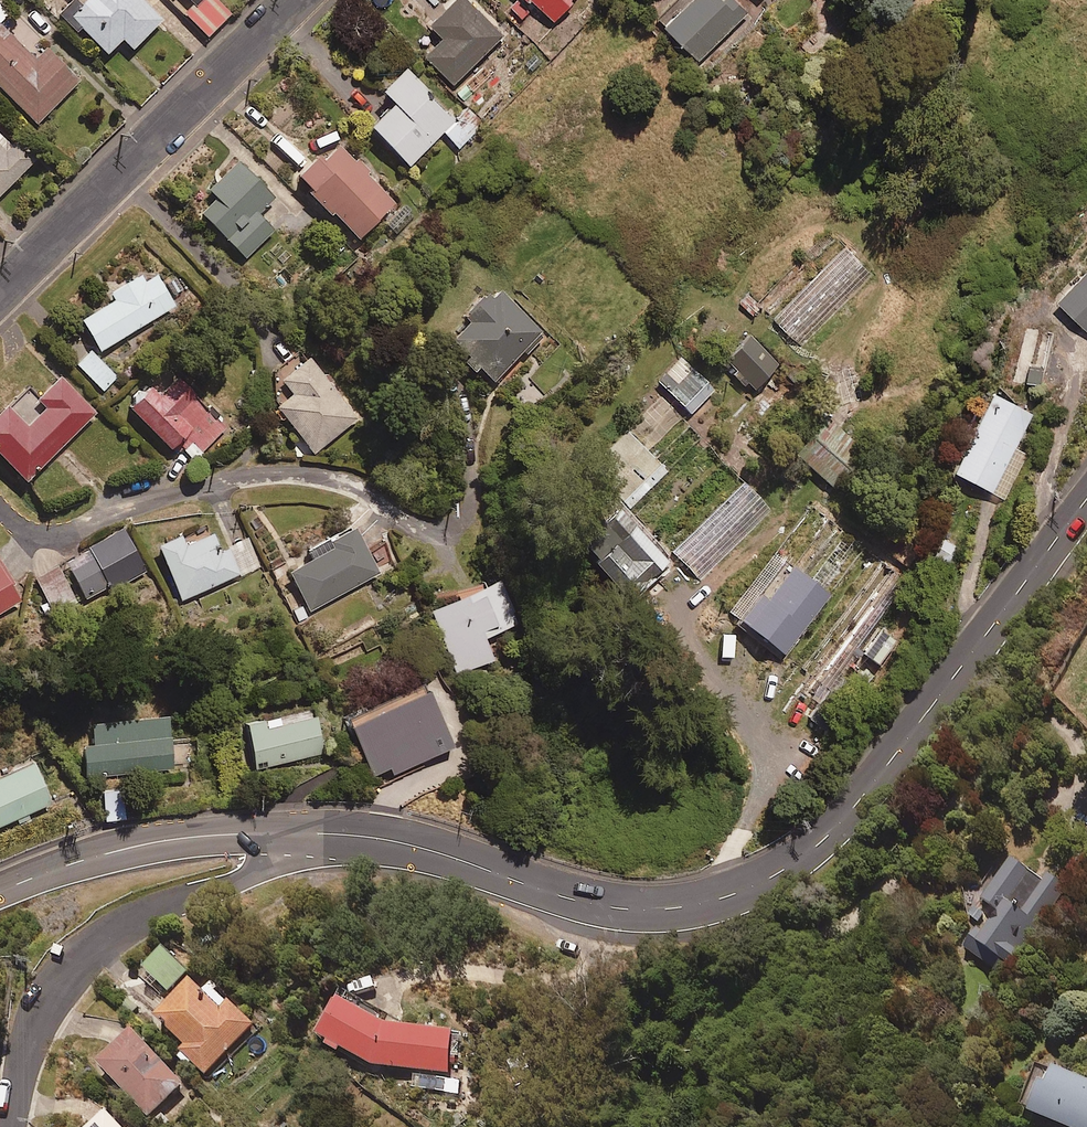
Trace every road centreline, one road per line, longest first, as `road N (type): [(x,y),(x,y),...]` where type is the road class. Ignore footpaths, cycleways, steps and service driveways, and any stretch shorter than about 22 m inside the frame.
road 1 (secondary): [(311,833),(398,842),(617,906),(698,904),(739,892),(782,871),(857,800),(1086,498)]
road 2 (residential): [(0,510),(30,529),(70,530),(217,483),(294,475),(357,485),(430,529)]
road 3 (residential): [(11,1126),(29,1045),(65,973),(120,927),(252,875),(265,859),(269,833)]
road 4 (tertiary): [(0,291),(293,0)]
road 5 (secondary): [(269,833),(110,852),(0,889)]

